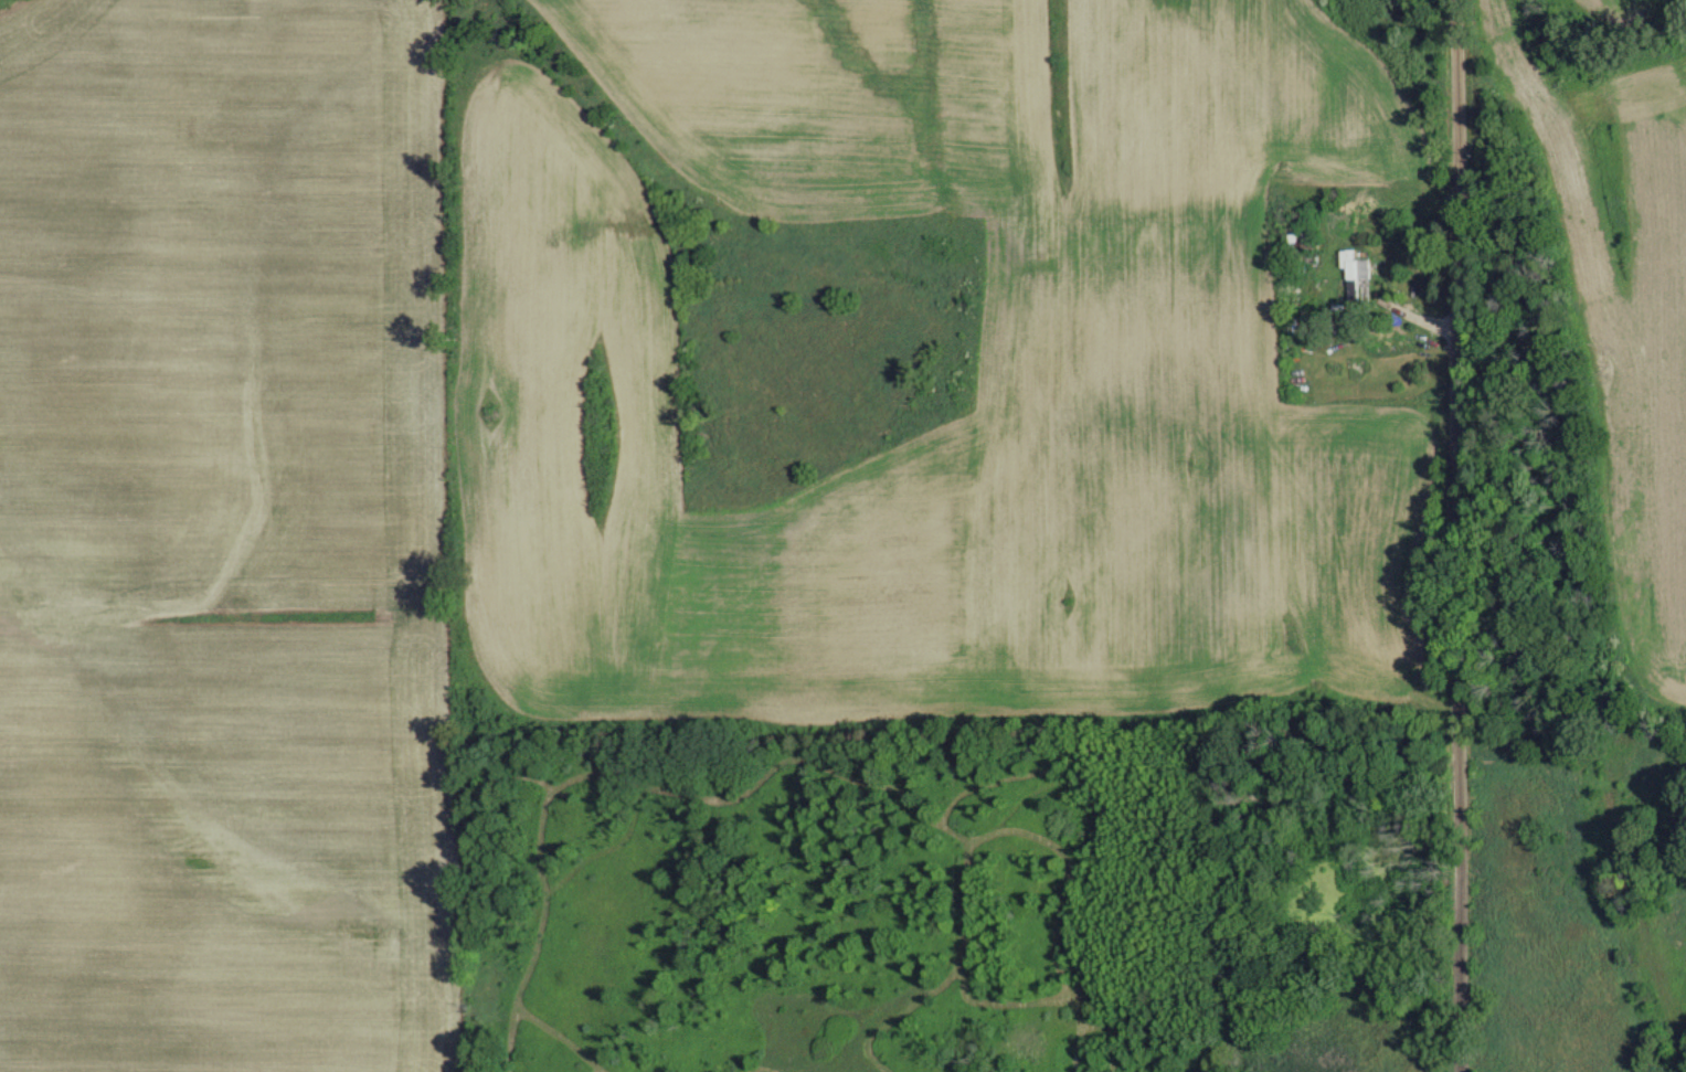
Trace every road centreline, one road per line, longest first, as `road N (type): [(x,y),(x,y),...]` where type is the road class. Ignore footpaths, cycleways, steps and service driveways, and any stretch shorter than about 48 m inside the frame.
road 1 (residential): [(1466,1071),(1457,0)]

